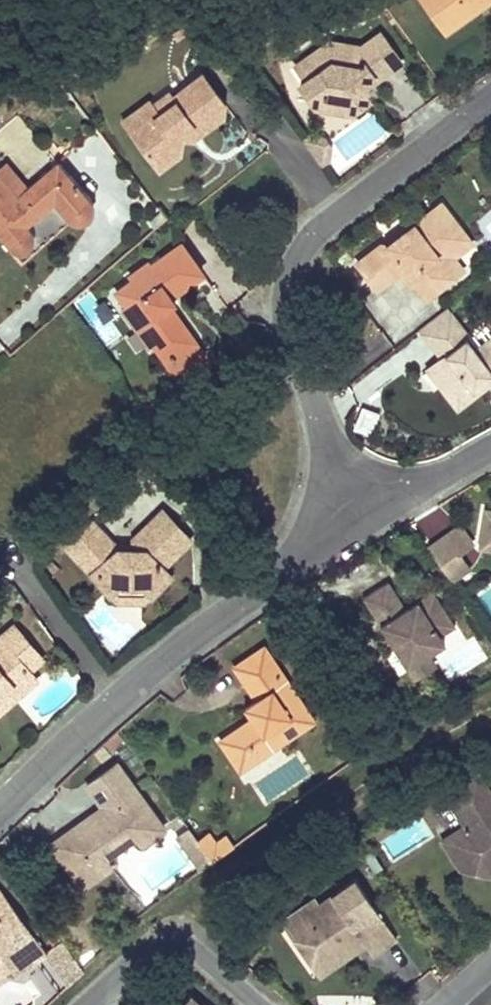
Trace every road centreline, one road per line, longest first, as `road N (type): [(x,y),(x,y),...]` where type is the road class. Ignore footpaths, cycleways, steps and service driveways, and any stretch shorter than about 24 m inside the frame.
road 1 (residential): [(338,512),(290,283),(312,217),(490,82)]
road 2 (residential): [(338,512),(105,689),(0,796)]
road 3 (residential): [(80,1004),(131,954),(168,937),(259,1004)]
road 4 (residential): [(490,443),(338,512)]

